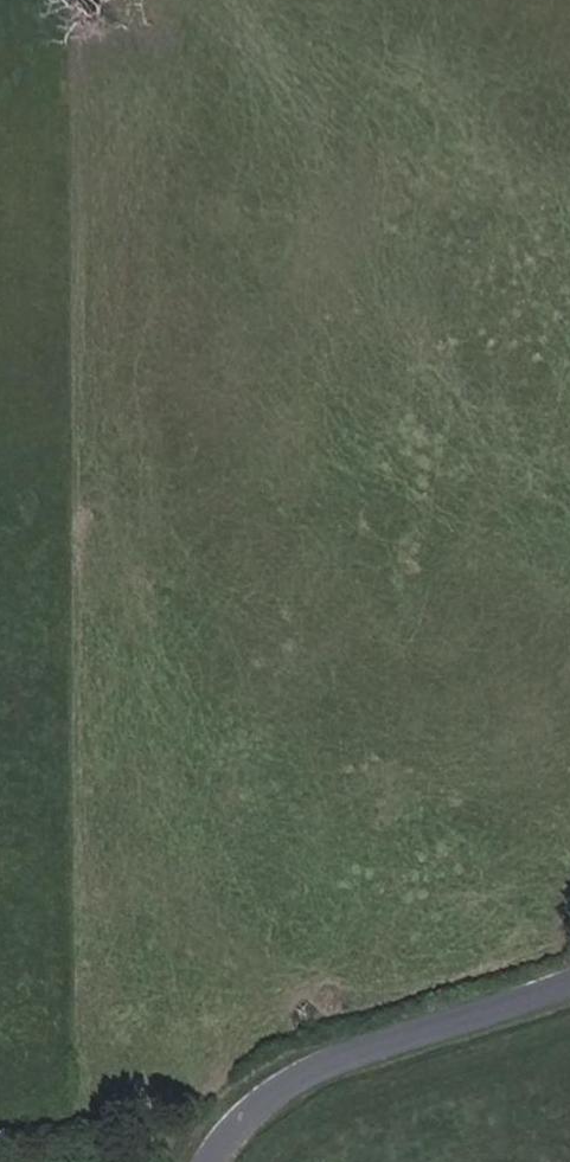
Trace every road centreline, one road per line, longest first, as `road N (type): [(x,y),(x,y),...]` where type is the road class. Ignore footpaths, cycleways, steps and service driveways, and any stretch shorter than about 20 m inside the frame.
road 1 (residential): [(569,991),(308,1074),(229,1135),(219,1161)]

